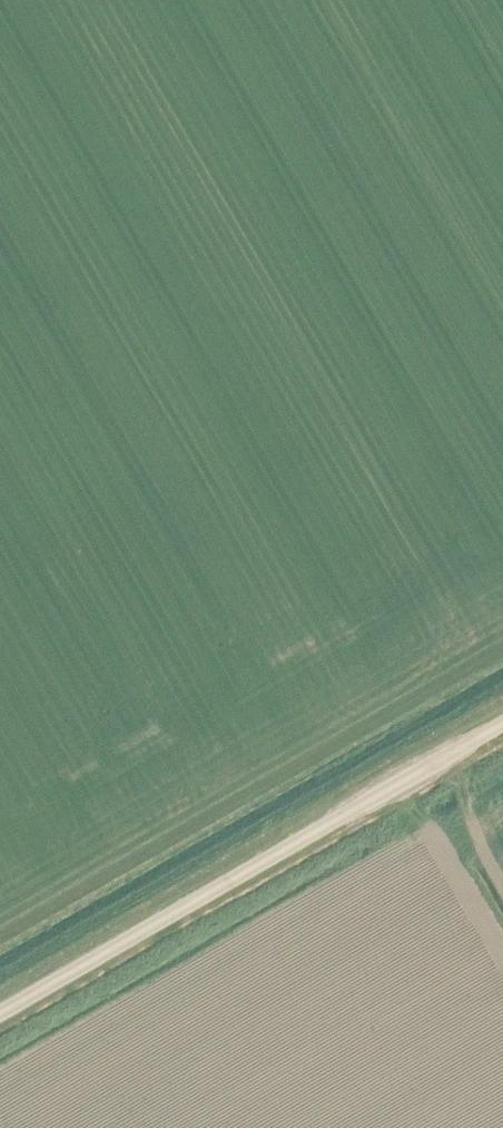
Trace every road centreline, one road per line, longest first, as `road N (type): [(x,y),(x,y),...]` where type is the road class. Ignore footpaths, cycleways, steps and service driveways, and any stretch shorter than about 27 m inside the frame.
road 1 (unclassified): [(0,1014),(502,725)]

